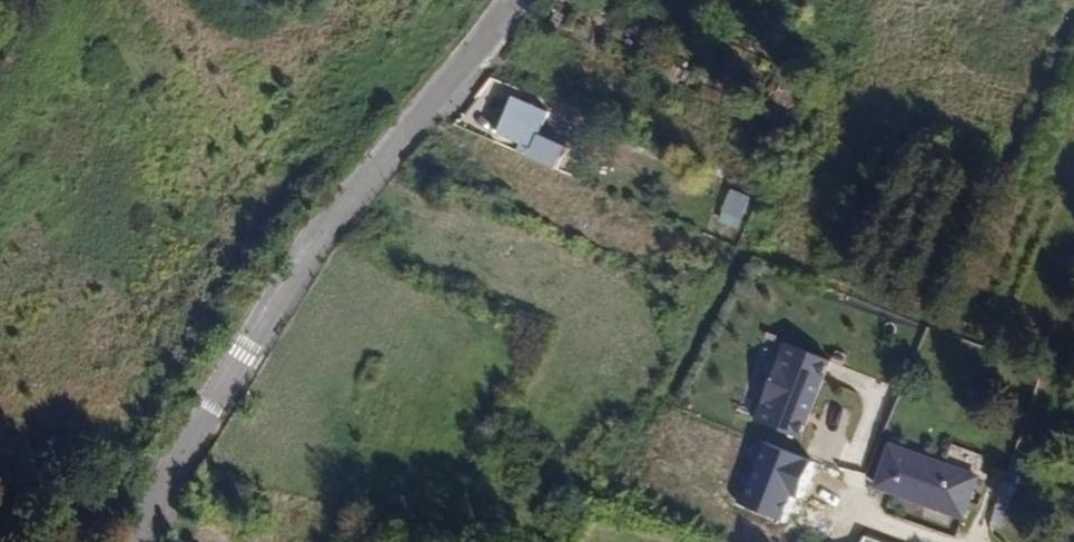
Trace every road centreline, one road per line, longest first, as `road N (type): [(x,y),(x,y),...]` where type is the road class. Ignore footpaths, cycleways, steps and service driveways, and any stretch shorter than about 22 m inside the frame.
road 1 (unclassified): [(137,541),(181,451),(309,250),(508,0)]

